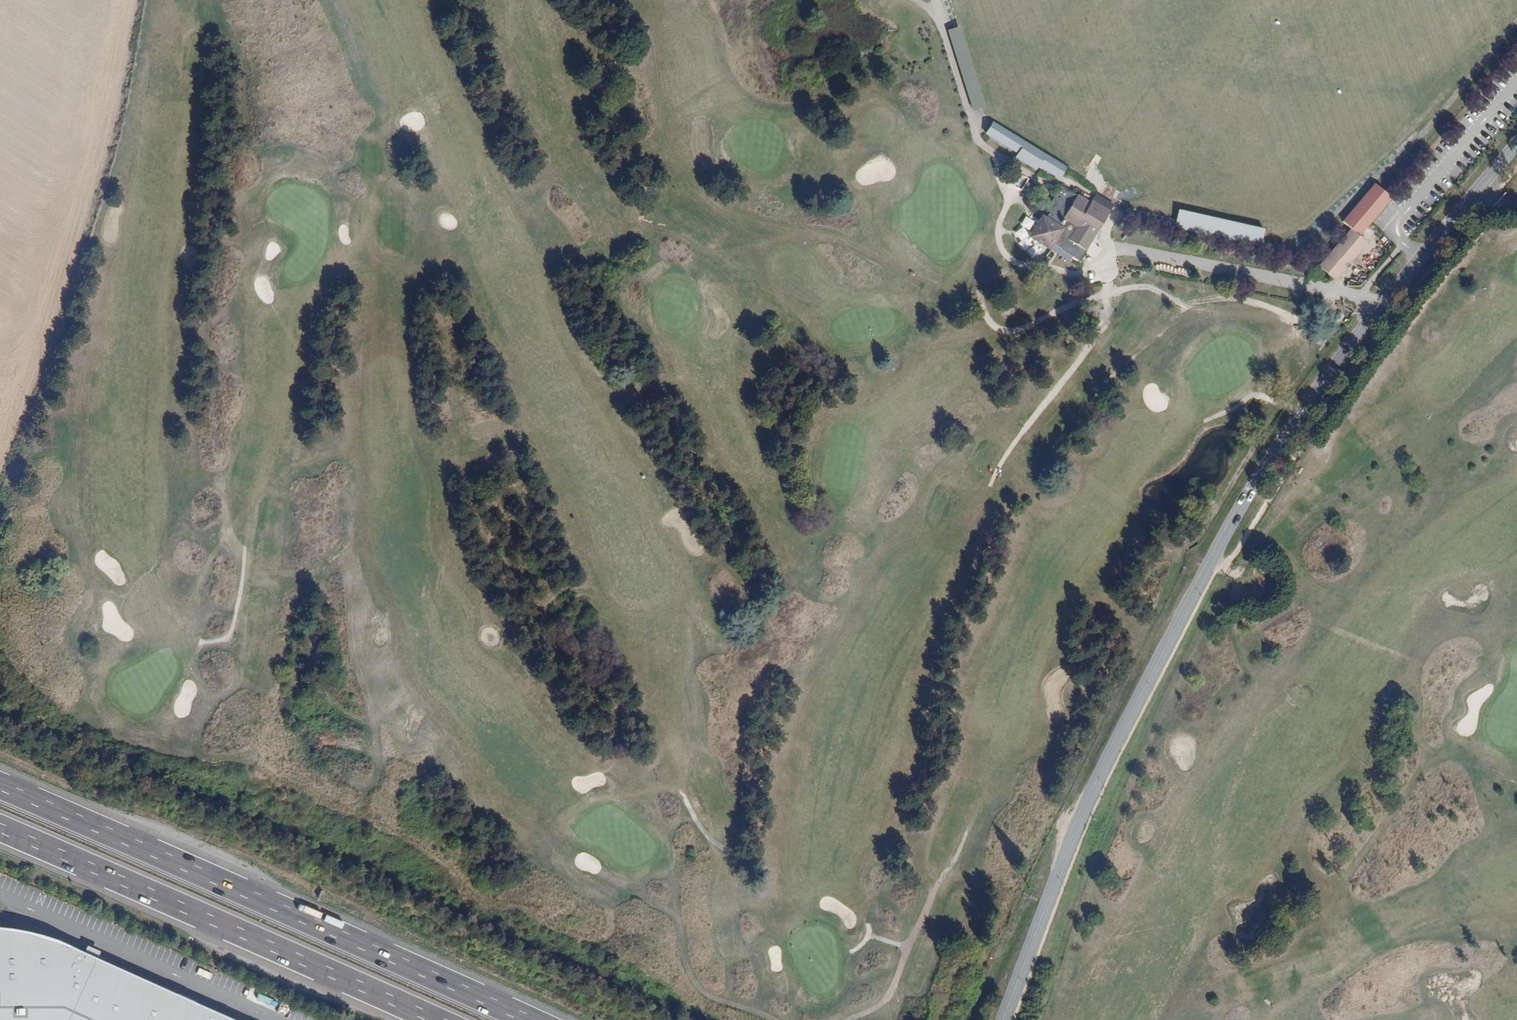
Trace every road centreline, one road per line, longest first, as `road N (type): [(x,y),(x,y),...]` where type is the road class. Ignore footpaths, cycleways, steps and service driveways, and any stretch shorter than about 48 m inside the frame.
road 1 (tertiary): [(1003,1019),(1077,820),(1296,412),(1516,141)]
road 2 (motorway): [(524,1019),(0,786)]
road 3 (motorway): [(0,829),(430,1019)]

